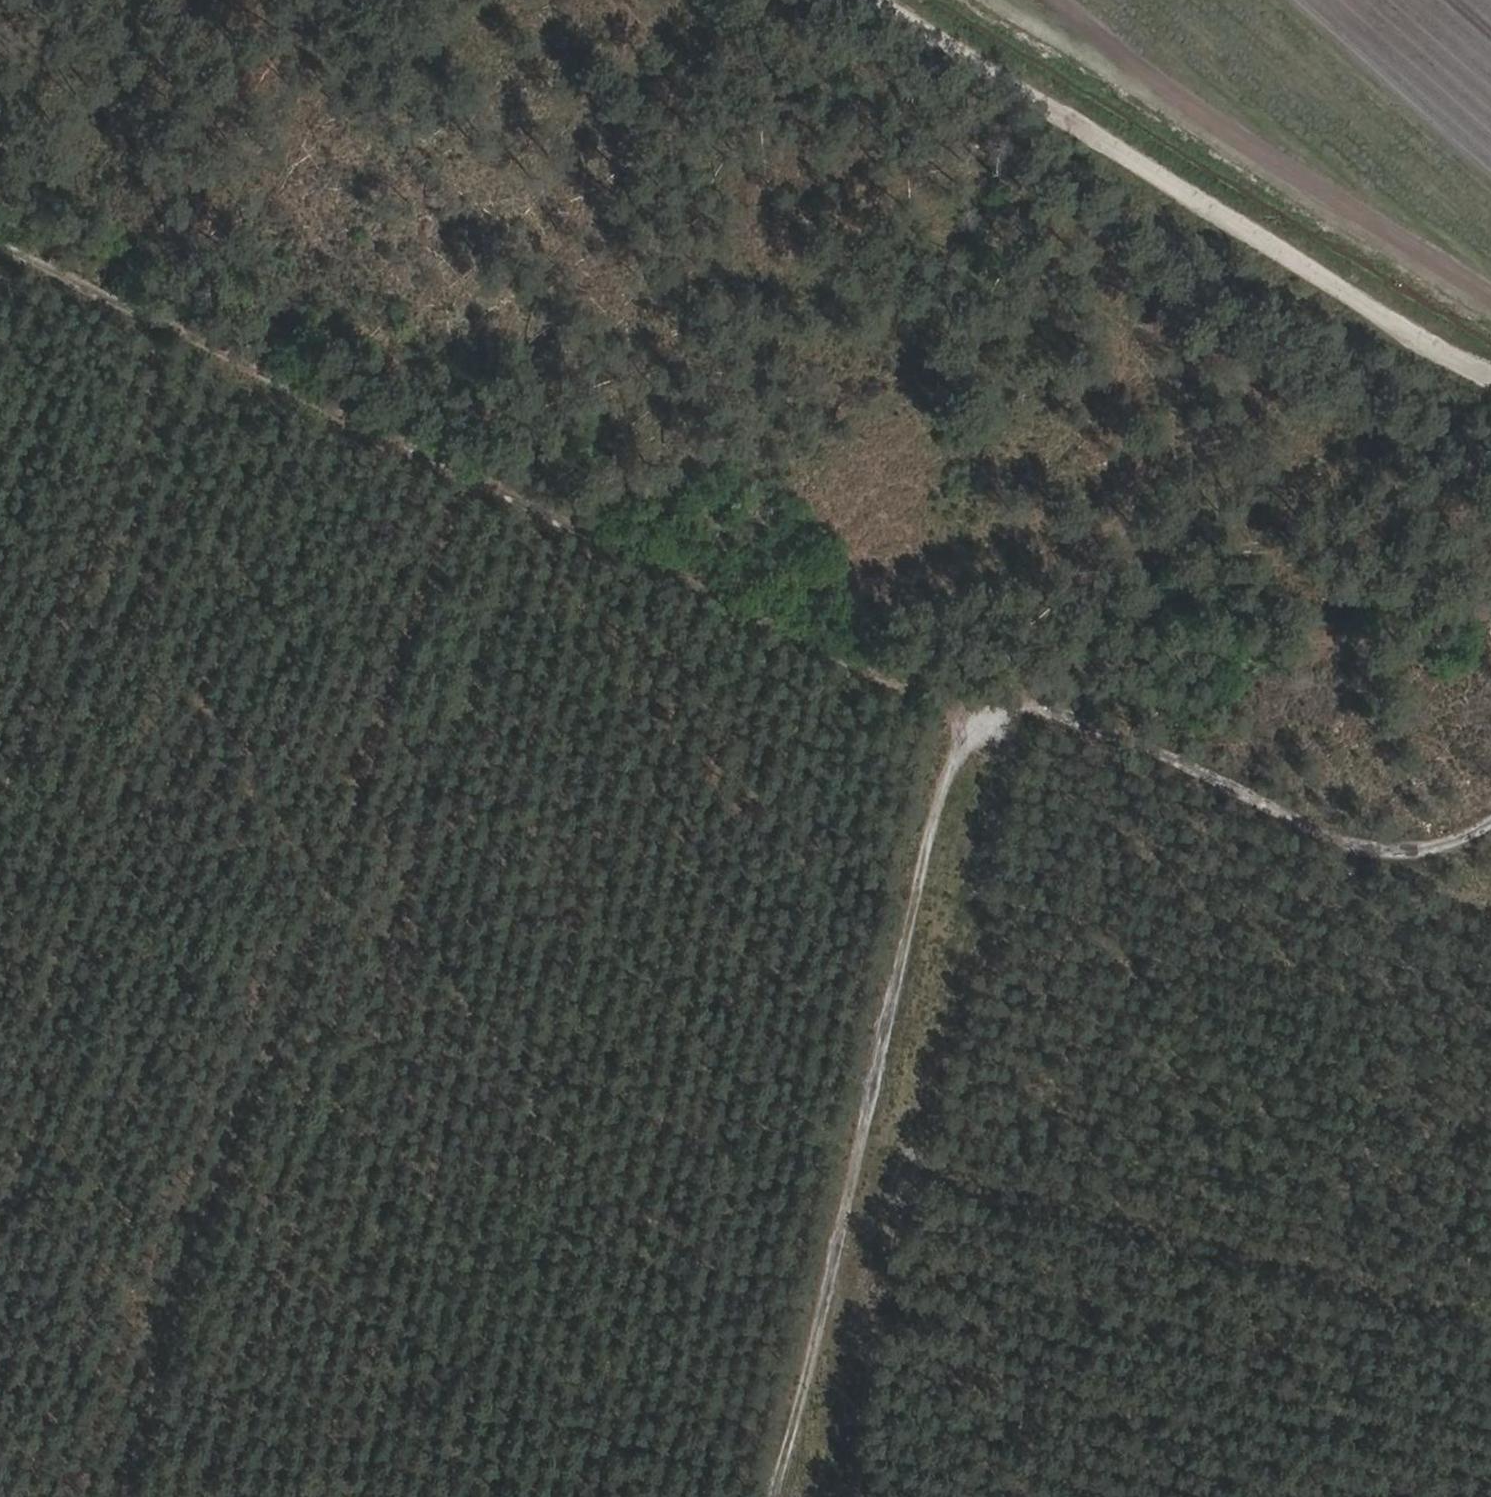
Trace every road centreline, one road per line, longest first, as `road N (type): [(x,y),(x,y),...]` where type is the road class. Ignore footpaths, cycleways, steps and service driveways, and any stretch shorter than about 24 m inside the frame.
road 1 (track): [(948,709),(0,246)]
road 2 (track): [(771,1496),(948,709)]
road 3 (track): [(1490,378),(880,0)]
road 4 (track): [(948,709),(1044,702),(1359,845),(1453,845),(1490,823)]

